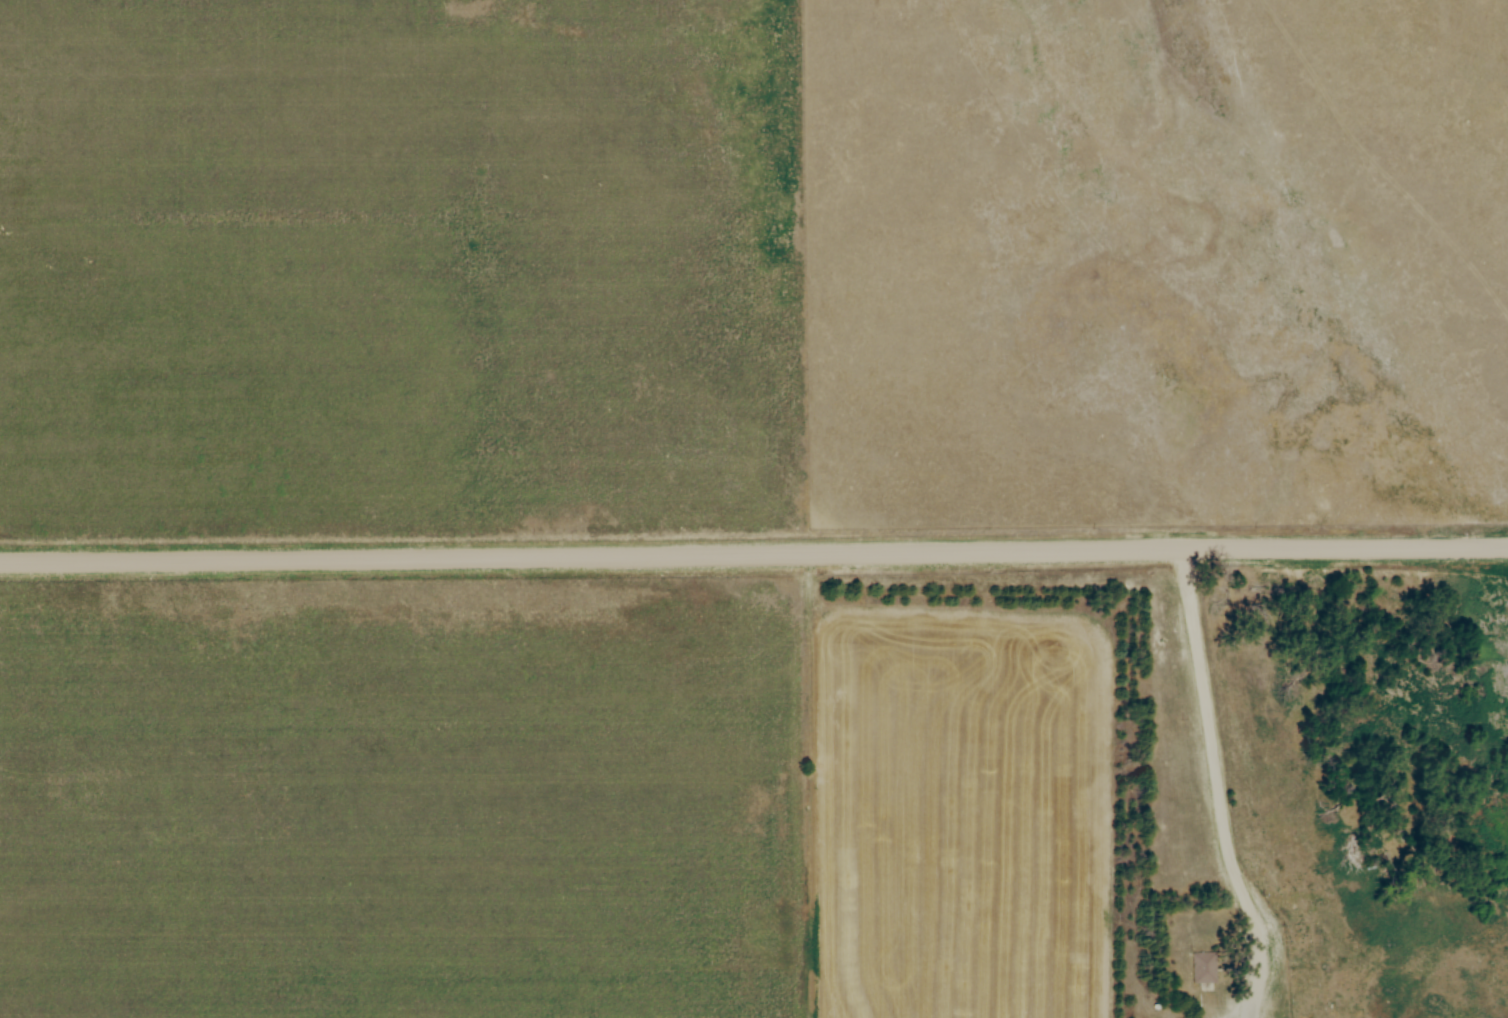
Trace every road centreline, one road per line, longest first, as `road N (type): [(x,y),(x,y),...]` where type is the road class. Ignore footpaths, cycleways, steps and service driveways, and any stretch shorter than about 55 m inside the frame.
road 1 (residential): [(0,563),(1507,548)]

